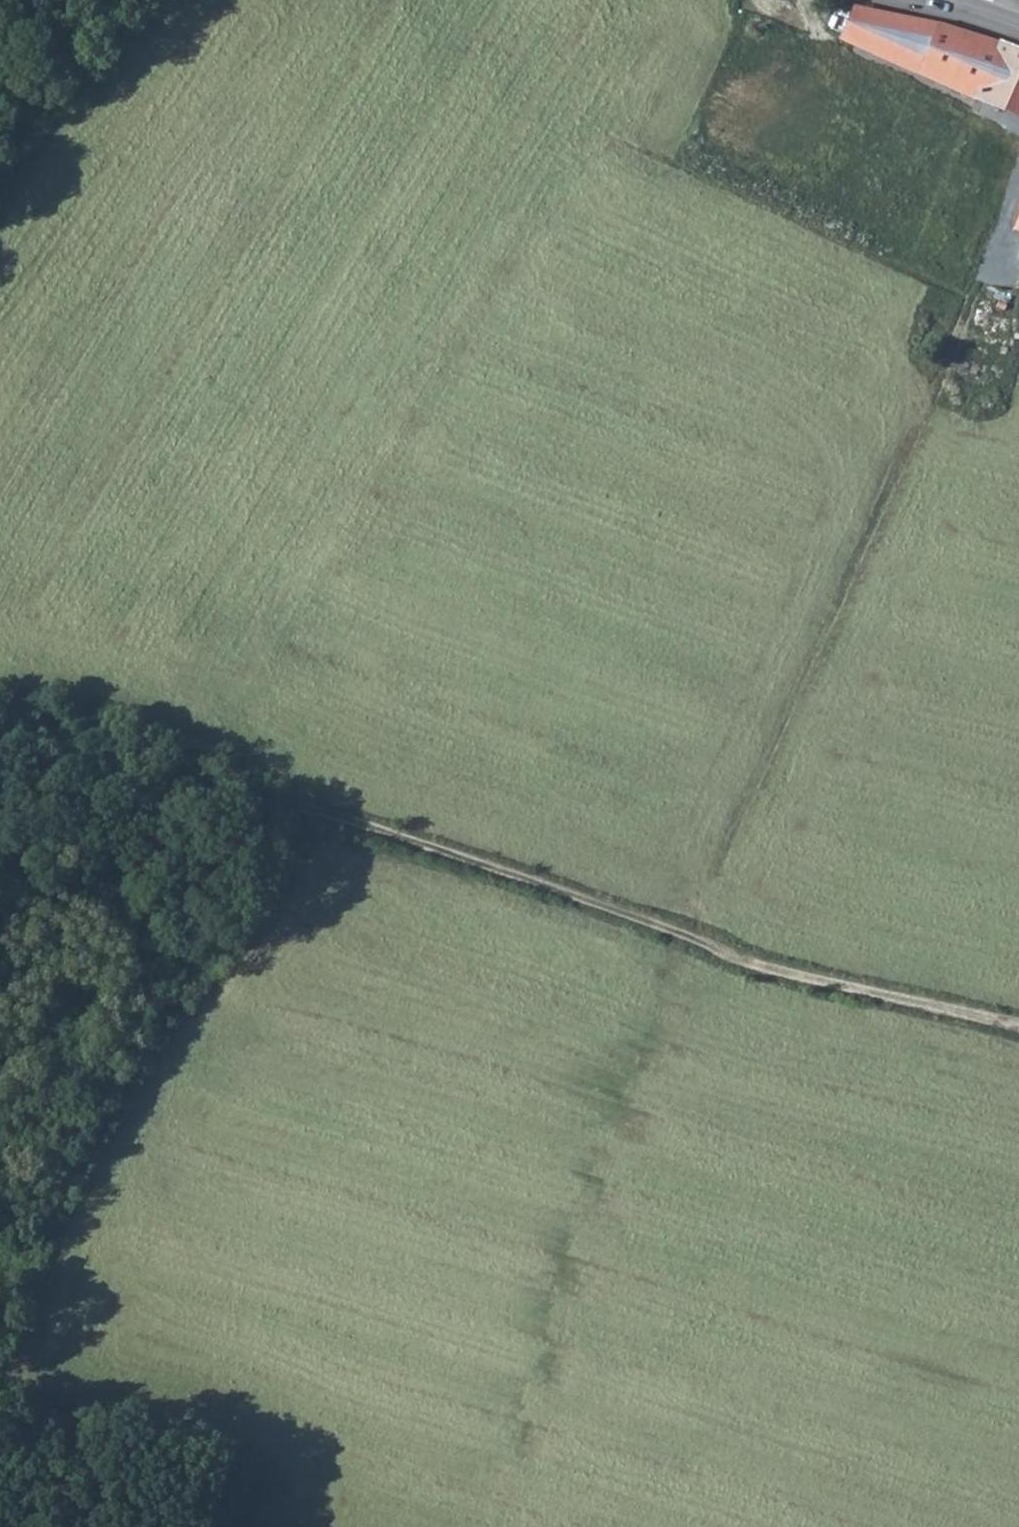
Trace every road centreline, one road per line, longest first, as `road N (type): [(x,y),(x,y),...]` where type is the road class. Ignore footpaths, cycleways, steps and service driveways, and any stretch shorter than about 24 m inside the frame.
road 1 (track): [(1018,1031),(761,976),(309,811),(133,798),(0,765)]
road 2 (track): [(1018,198),(691,949)]
road 3 (track): [(512,1526),(691,949)]

